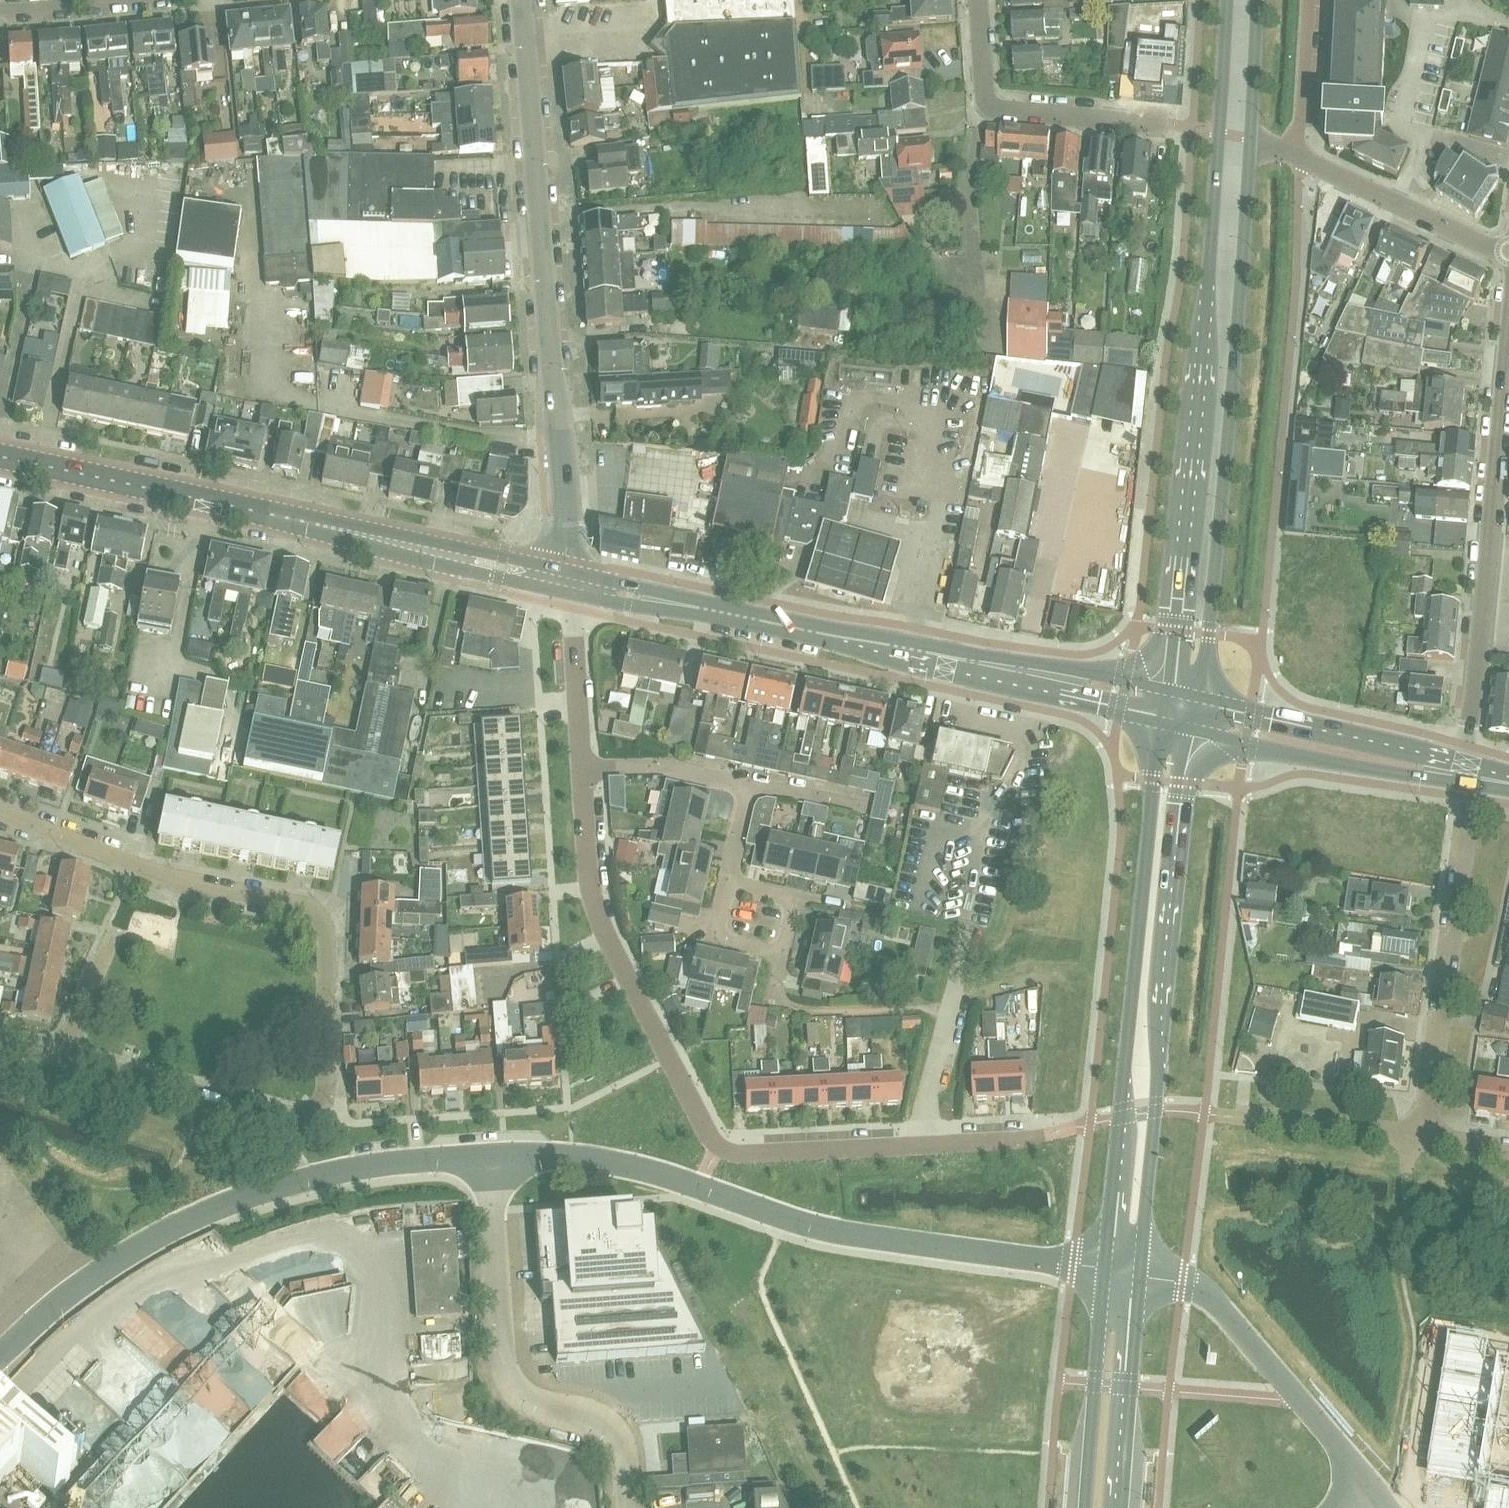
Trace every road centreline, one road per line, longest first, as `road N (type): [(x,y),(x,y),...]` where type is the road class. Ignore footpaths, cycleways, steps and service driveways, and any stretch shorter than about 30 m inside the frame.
road 1 (secondary): [(1229,0),(1205,338),(1166,689)]
road 2 (unclassified): [(1105,1270),(839,1233),(622,1163),(490,1156)]
road 3 (primary): [(568,579),(0,457)]
road 4 (residential): [(568,579),(522,0)]
road 5 (residential): [(285,1121),(315,1113),(326,1099),(324,923),(317,914),(184,883),(0,812)]
road 6 (secondary): [(1201,696),(1251,138)]
road 7 (secondary): [(1162,719),(1105,1270)]
road 8 (secondary): [(1139,1274),(1196,729)]
road 9 (primary): [(1059,679),(568,579)]
road 10 (residential): [(1469,773),(1508,350)]
road 11 (unclassified): [(629,1507),(615,1444),(511,1391),(502,1367),(490,1156)]
road 12 (residential): [(718,1149),(599,919),(588,888),(582,770)]
road 13 (residential): [(1427,1133),(1469,773)]
road 14 (unclassified): [(0,1359),(78,1285),(168,1232),(294,1180)]
road 15 (residential): [(718,1149),(1047,1134)]
road 16 (unclassified): [(1367,1480),(1210,1292),(1139,1274)]
road 17 (primary): [(1469,773),(1424,748),(1201,696)]
road 18 (primary): [(1196,729),(1330,762),(1420,776),(1469,773)]
road 19 (residential): [(978,0),(990,103),(1162,123)]
road 20 (secondary): [(1105,1270),(1086,1507)]
road 21 (secondary): [(1120,1507),(1139,1274)]
road 22 (residential): [(285,1121),(61,1056)]
road 23 (residential): [(1299,158),(1508,249)]
road 24 (residential): [(1427,1133),(1216,1112)]
road 25 (unclassified): [(490,1156),(385,1162),(294,1180)]
road 26 (residential): [(582,770),(568,579)]
road 27 (residential): [(796,896),(782,954),(717,937),(728,880)]
road 28 (residential): [(749,781),(664,766),(582,770)]
road 29 (residential): [(1309,0),(1299,158)]
road 30 (secondary): [(1251,138),(1259,0)]
road 31 (residential): [(61,1056),(109,936)]

